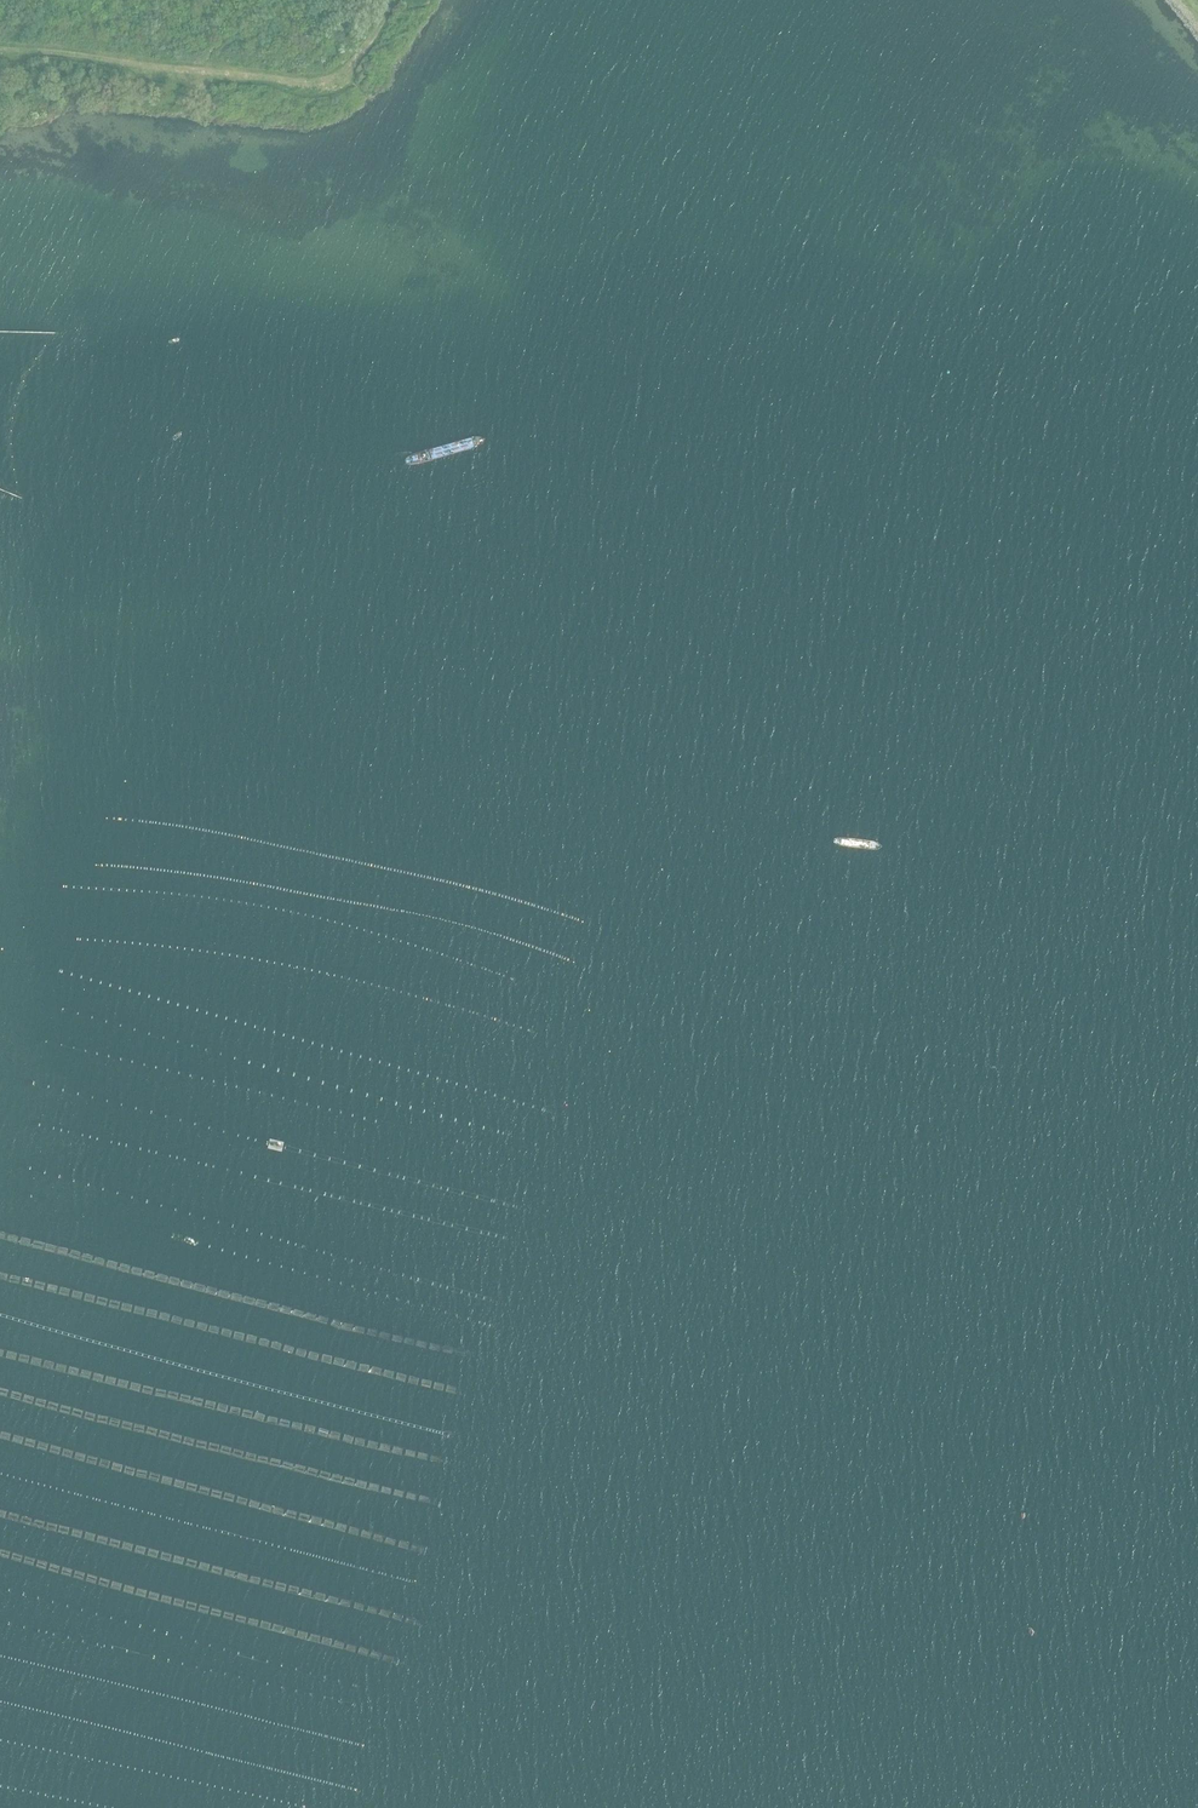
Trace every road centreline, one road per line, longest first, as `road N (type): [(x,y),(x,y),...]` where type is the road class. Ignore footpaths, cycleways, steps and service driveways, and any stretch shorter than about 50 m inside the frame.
road 1 (track): [(393,0),(334,78),(0,48)]

